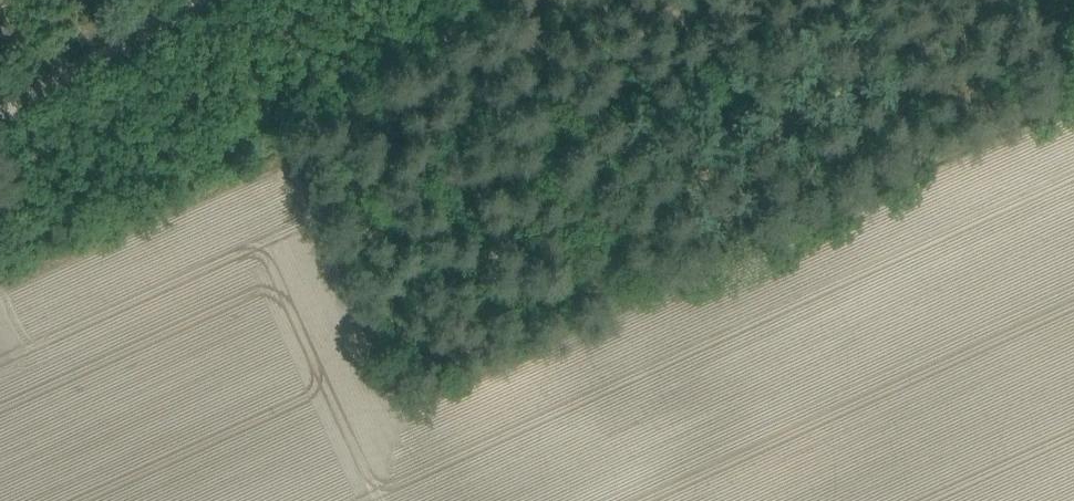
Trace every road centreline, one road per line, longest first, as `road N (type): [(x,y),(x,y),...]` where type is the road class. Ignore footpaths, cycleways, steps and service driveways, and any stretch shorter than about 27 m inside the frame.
road 1 (track): [(194,0),(0,108)]

